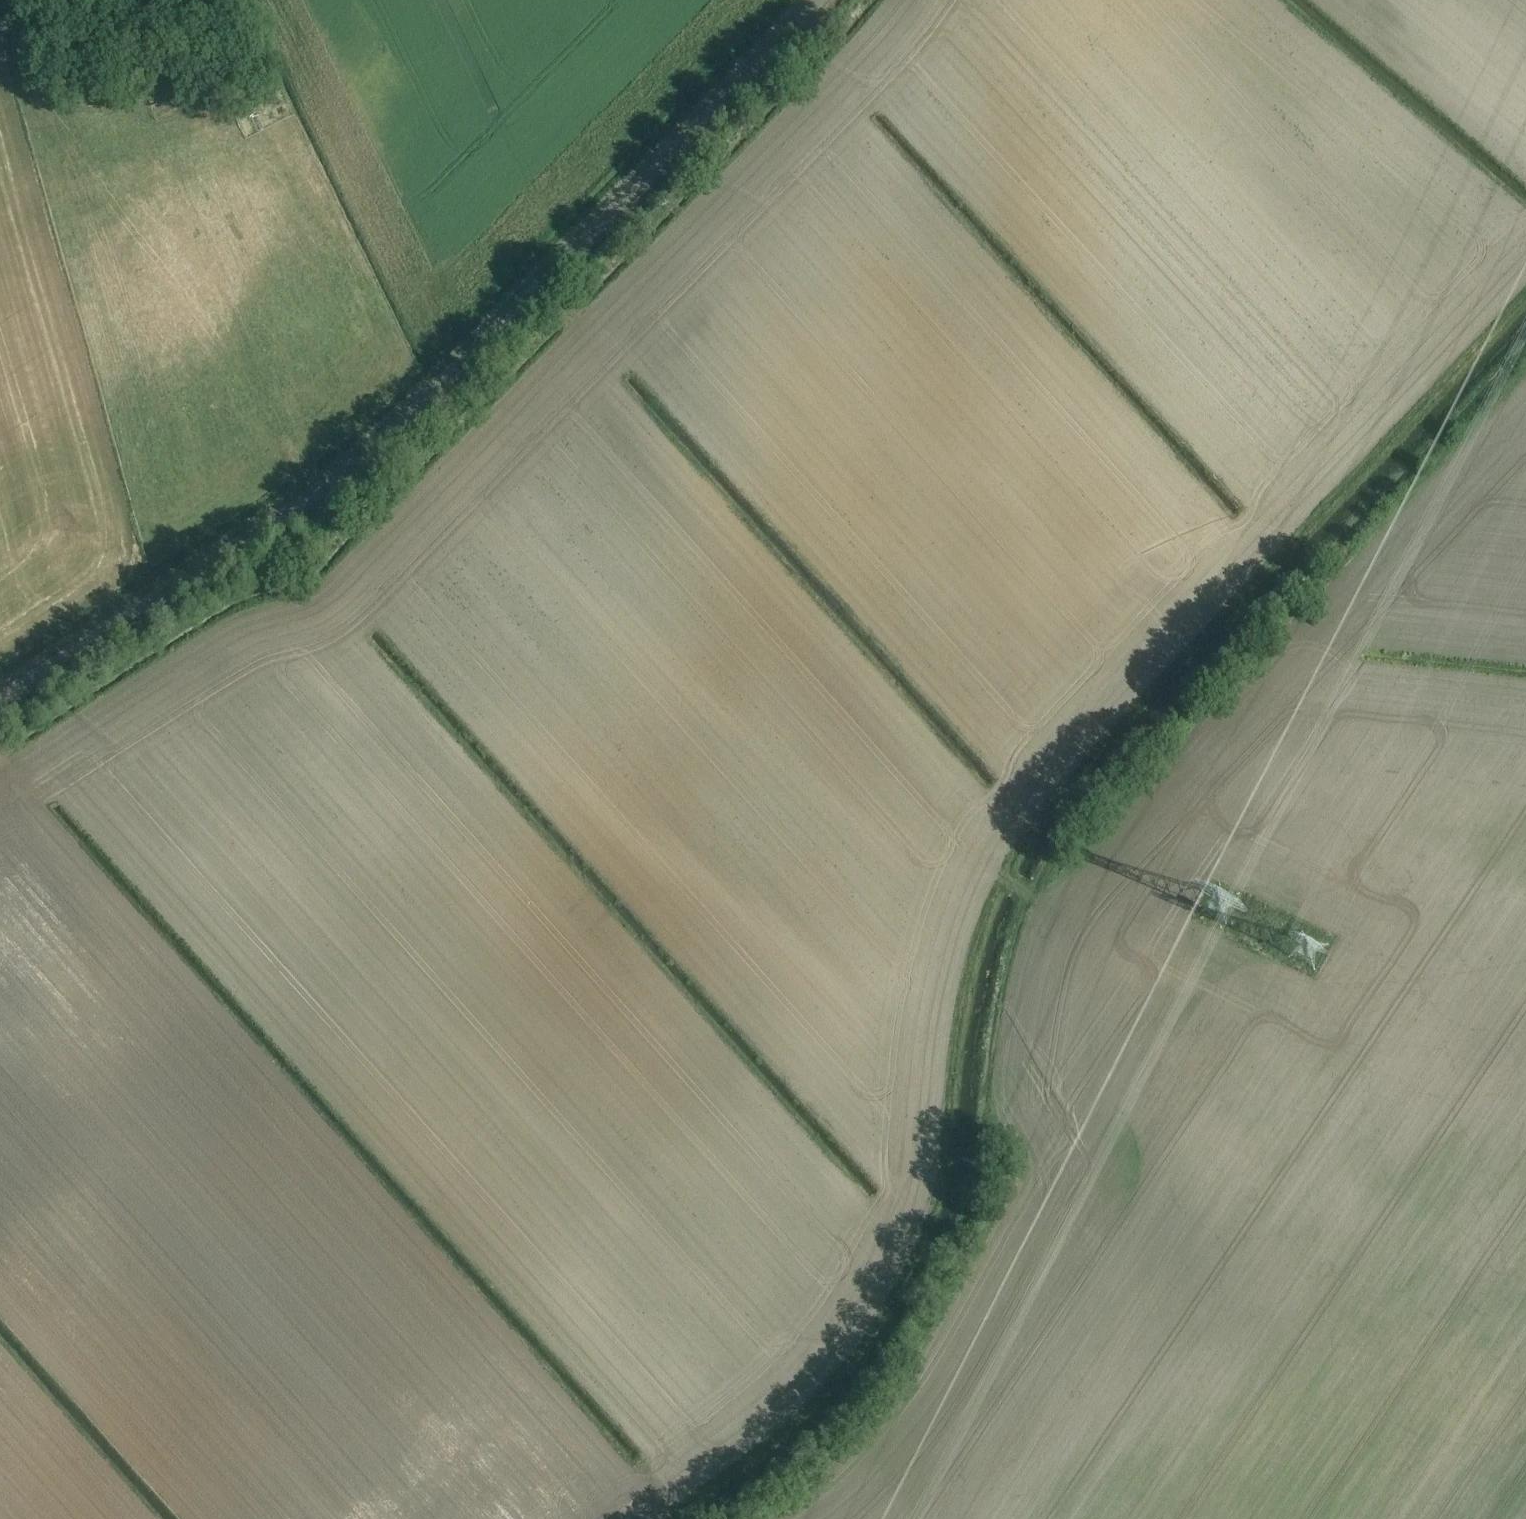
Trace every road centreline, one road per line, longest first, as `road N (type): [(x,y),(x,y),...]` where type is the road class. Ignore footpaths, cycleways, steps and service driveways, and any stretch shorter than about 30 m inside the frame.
road 1 (unclassified): [(0,698),(348,469),(819,0)]

